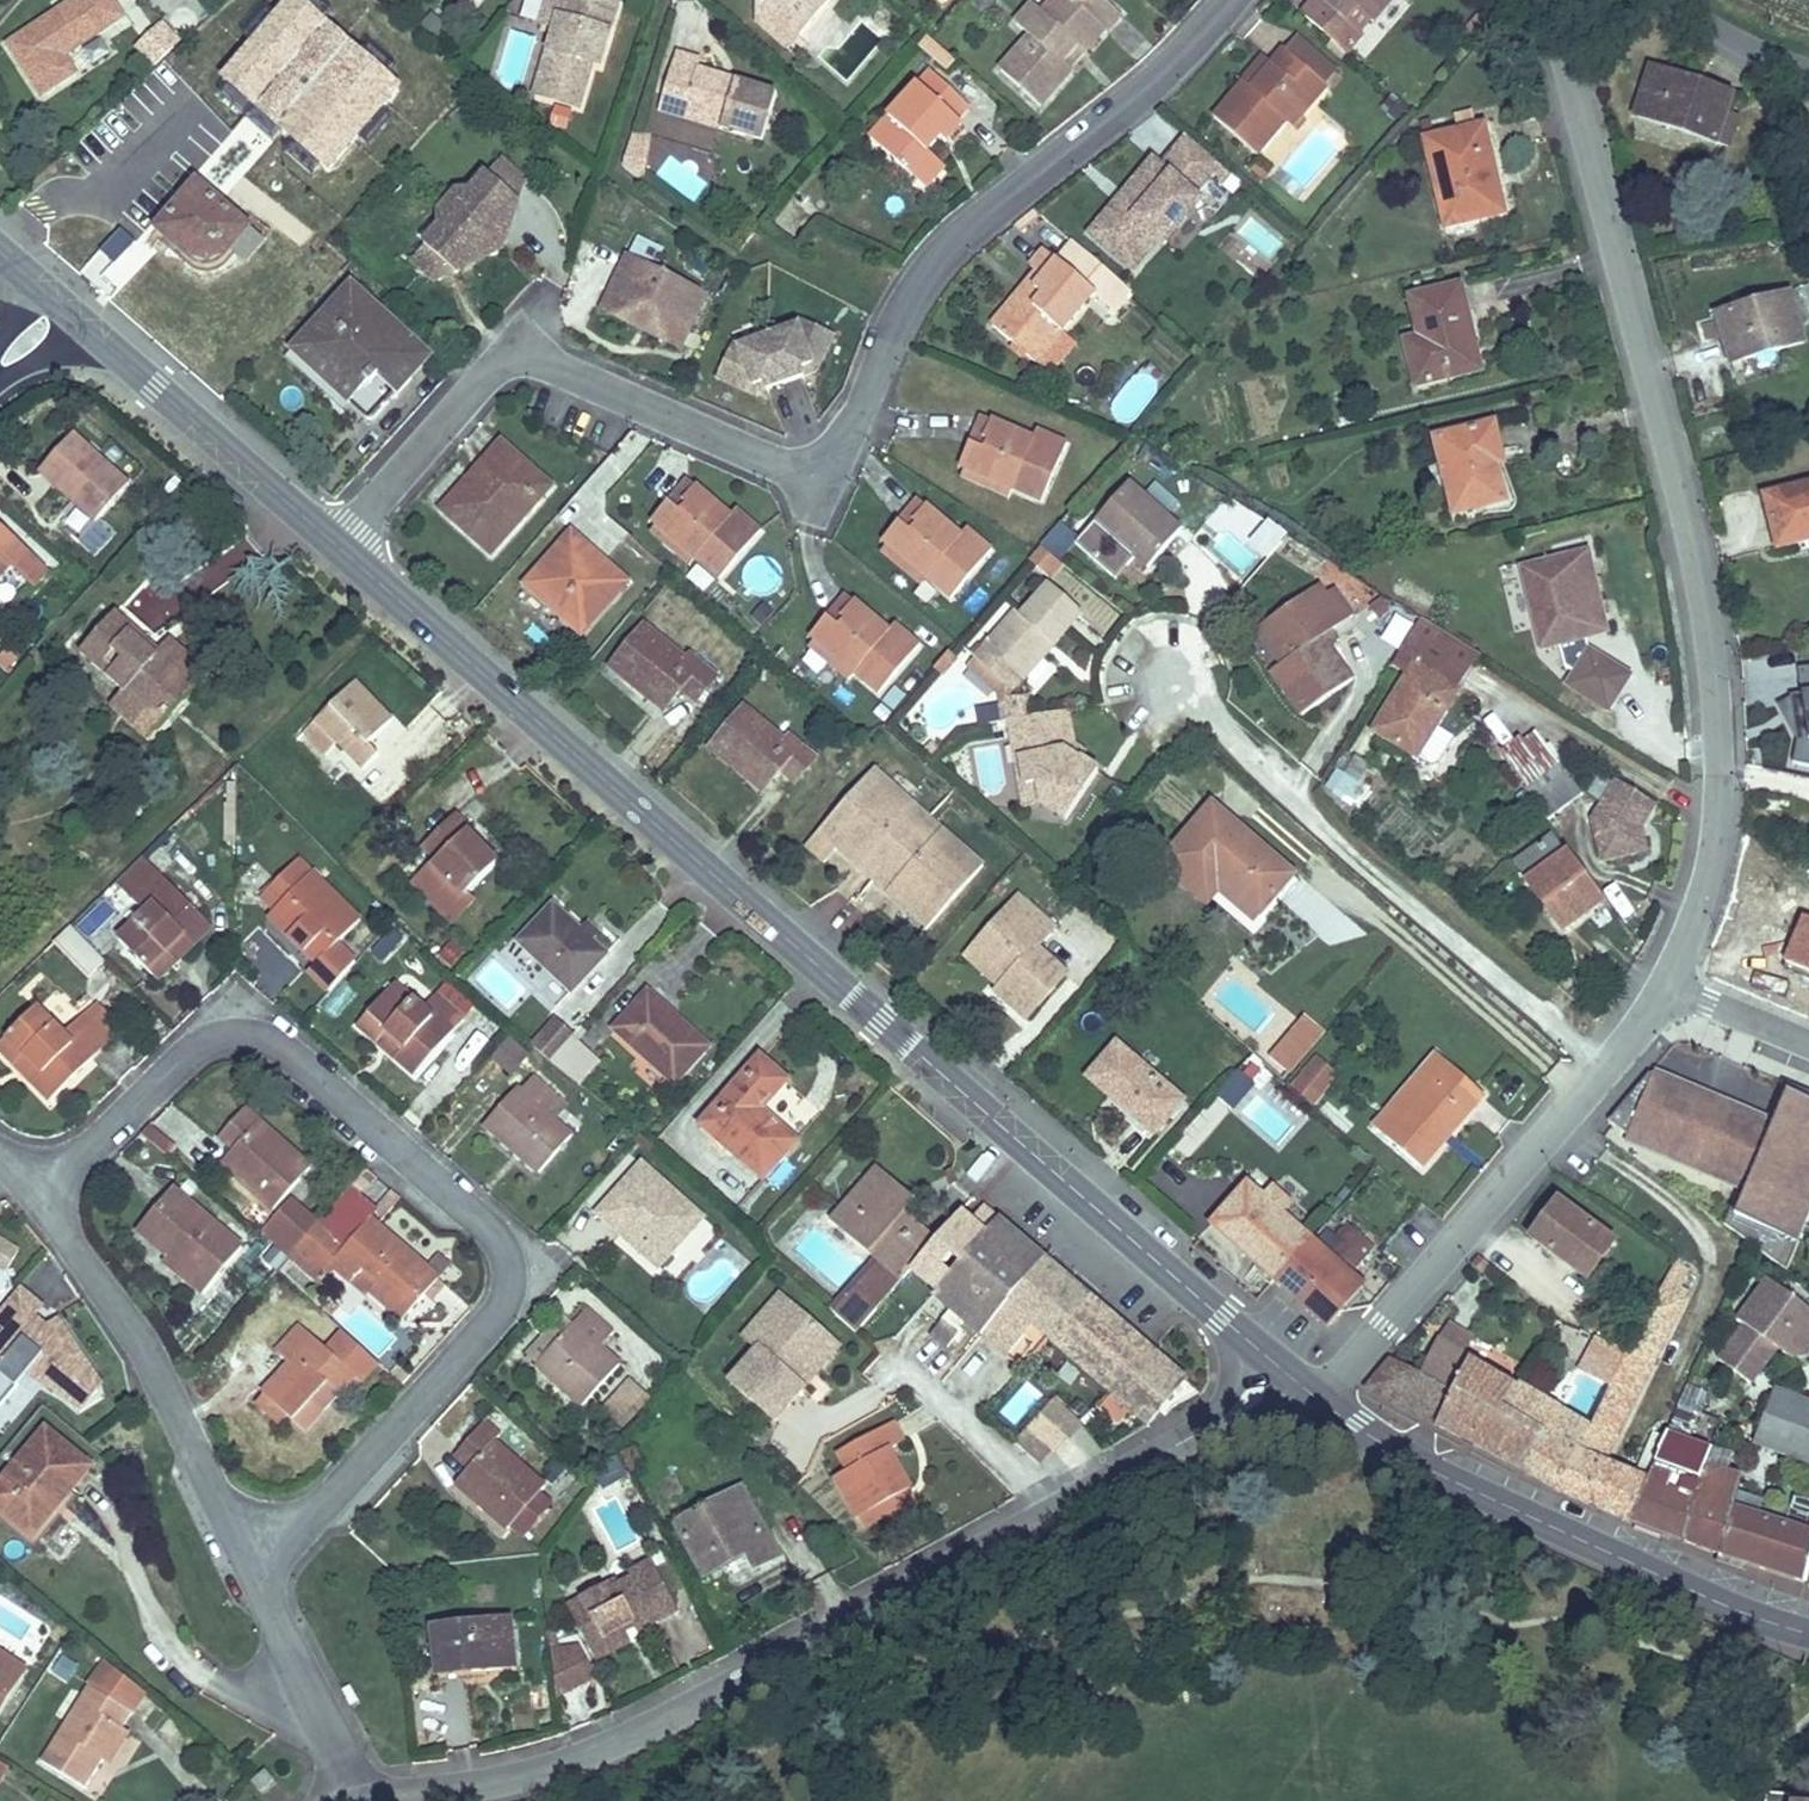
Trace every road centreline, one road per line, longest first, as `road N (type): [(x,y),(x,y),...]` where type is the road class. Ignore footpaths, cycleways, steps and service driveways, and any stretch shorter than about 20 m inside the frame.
road 1 (secondary): [(1296,1382),(341,550)]
road 2 (residential): [(341,550),(488,377),(525,363),(591,382),(755,458),(790,465),(821,459),(849,435),(904,314),(973,216),(1147,89),(1229,0)]
road 3 (residential): [(46,1186),(190,1046),(223,1027),(255,1026),(298,1045),(501,1227),(519,1261),(511,1304),(265,1575)]
road 4 (tertiary): [(358,1800),(565,1766),(747,1687),(1090,1486),(1296,1382)]
road 5 (residential): [(1667,989),(1707,883),(1718,816),(1714,683),(1695,558),(1572,70)]
road 6 (residential): [(1606,1069),(1363,865),(1170,670)]
road 7 (secondary): [(1808,1633),(1702,1595),(1412,1465),(1296,1382)]
road 8 (residential): [(265,1575),(163,1366),(46,1186)]
road 9 (residential): [(1296,1382),(1334,1370),(1385,1328),(1606,1069)]
road 10 (secondary): [(341,550),(88,328)]
road 11 (residential): [(358,1800),(265,1575)]
road 12 (residential): [(1667,989),(1808,1049)]
road 13 (residential): [(1808,71),(1681,0)]

